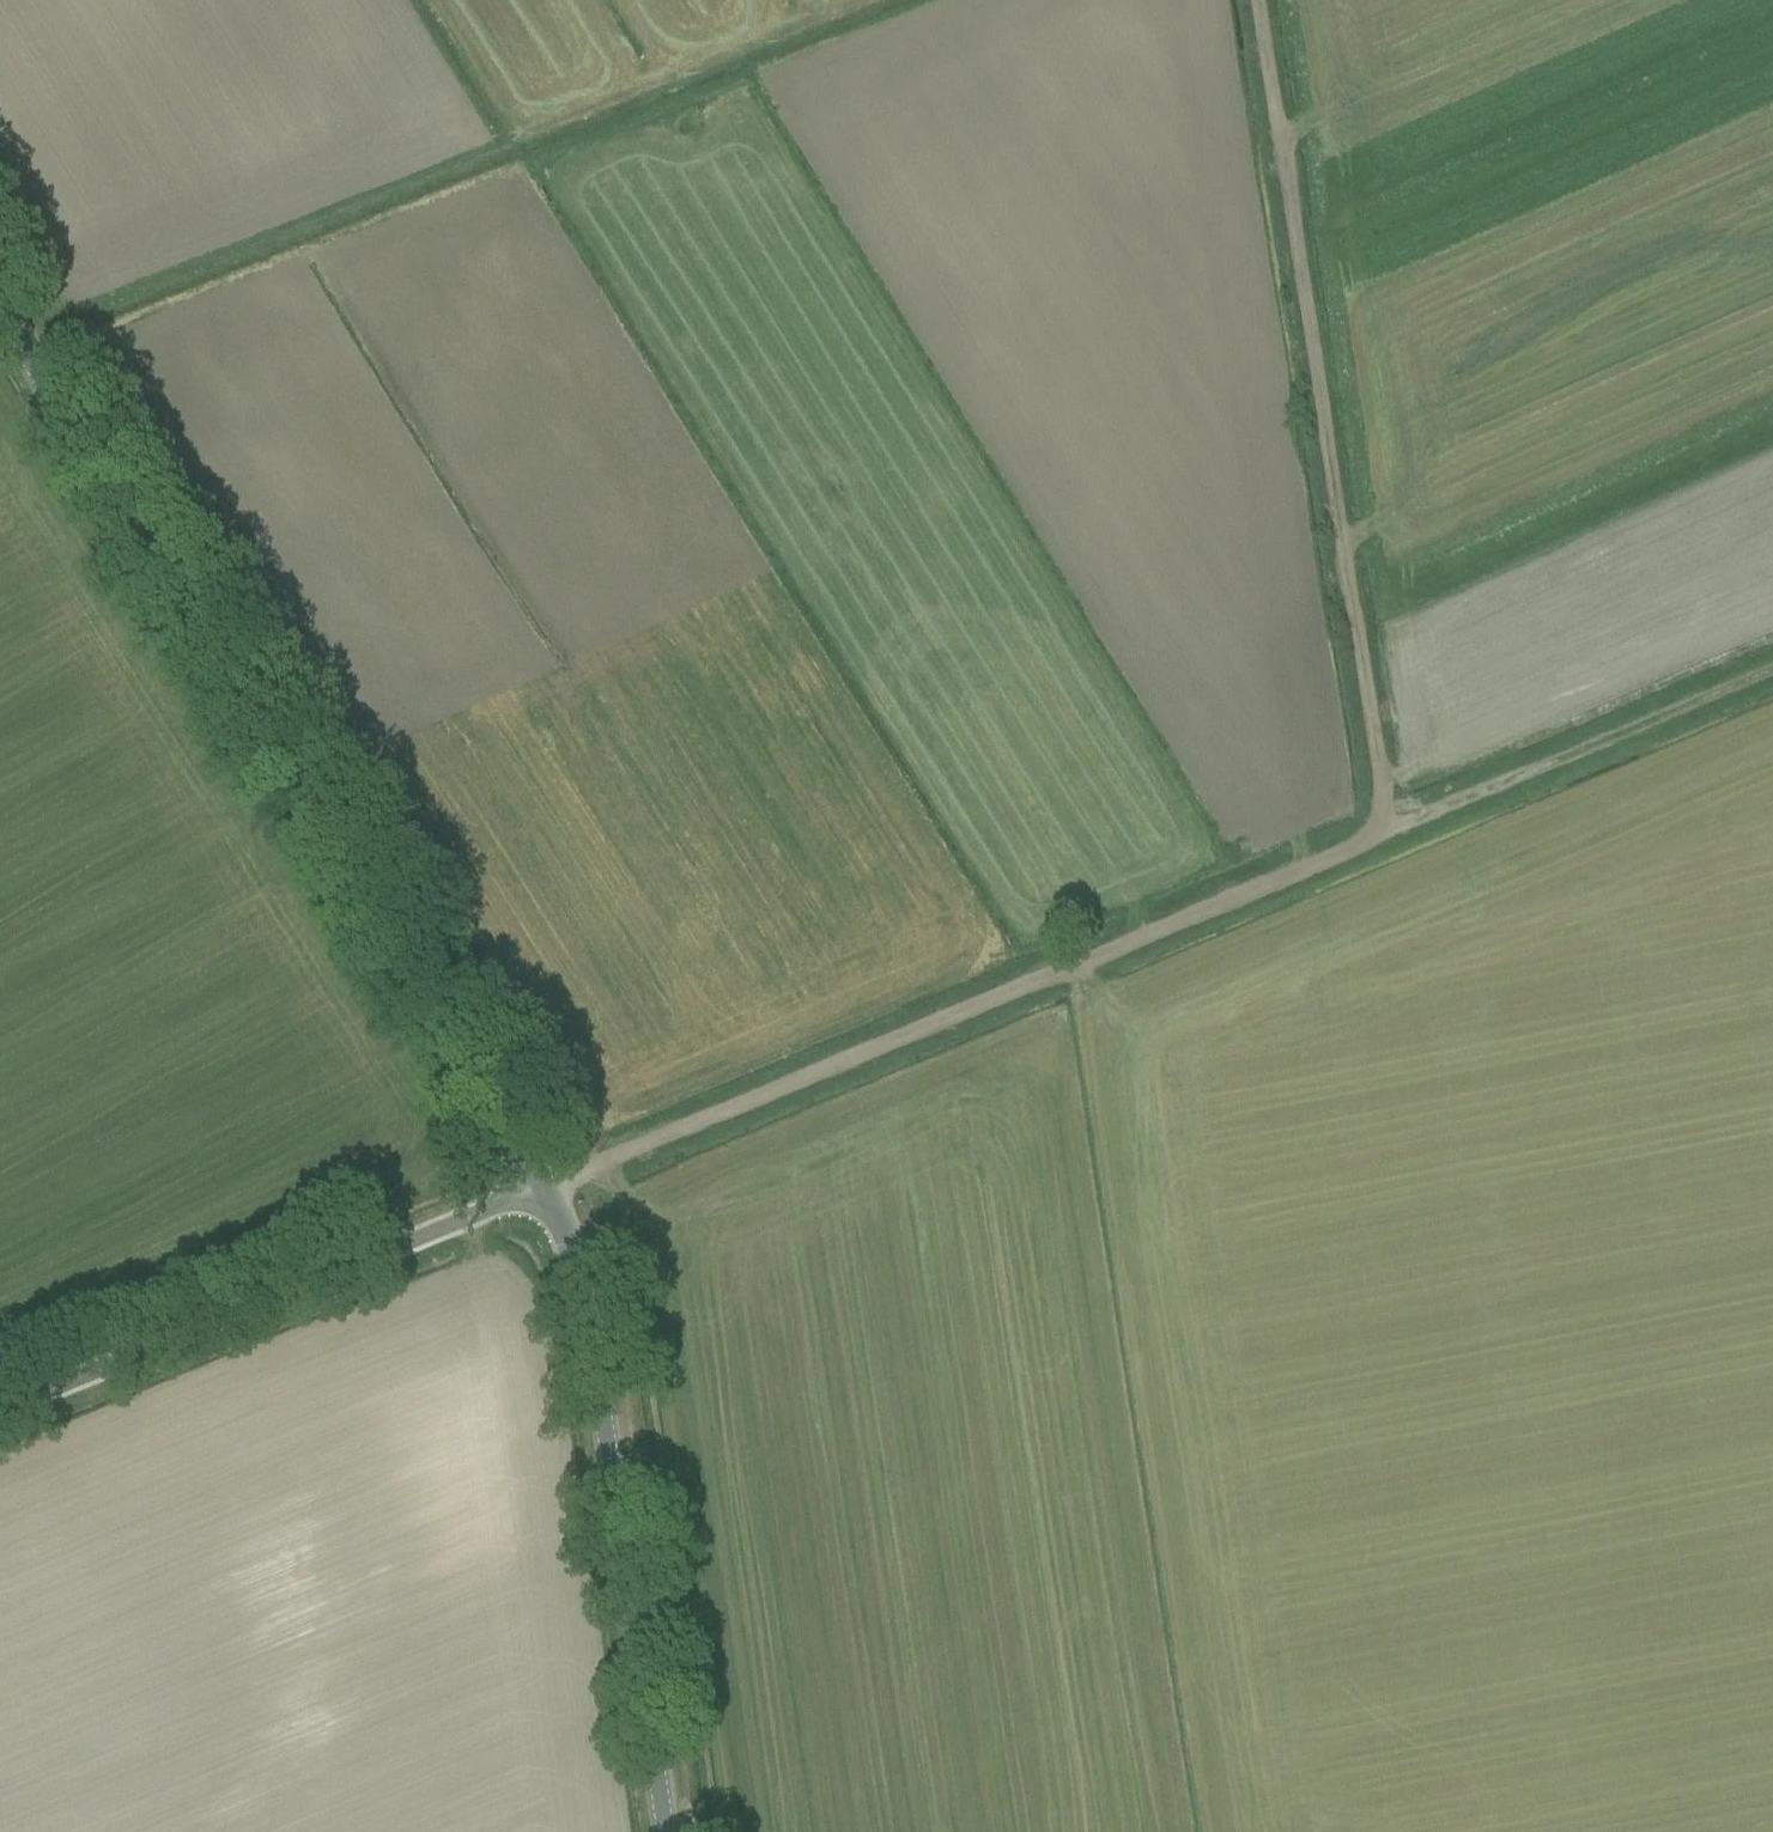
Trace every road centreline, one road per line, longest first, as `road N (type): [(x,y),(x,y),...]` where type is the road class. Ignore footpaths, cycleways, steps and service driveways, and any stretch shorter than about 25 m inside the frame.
road 1 (track): [(547,1194),(1362,854),(1381,834),(1382,758),(1261,0)]
road 2 (unclassified): [(547,1194),(481,1067),(0,299)]
road 3 (unclassified): [(654,1831),(547,1194)]
road 4 (unclassified): [(0,1420),(547,1194)]

